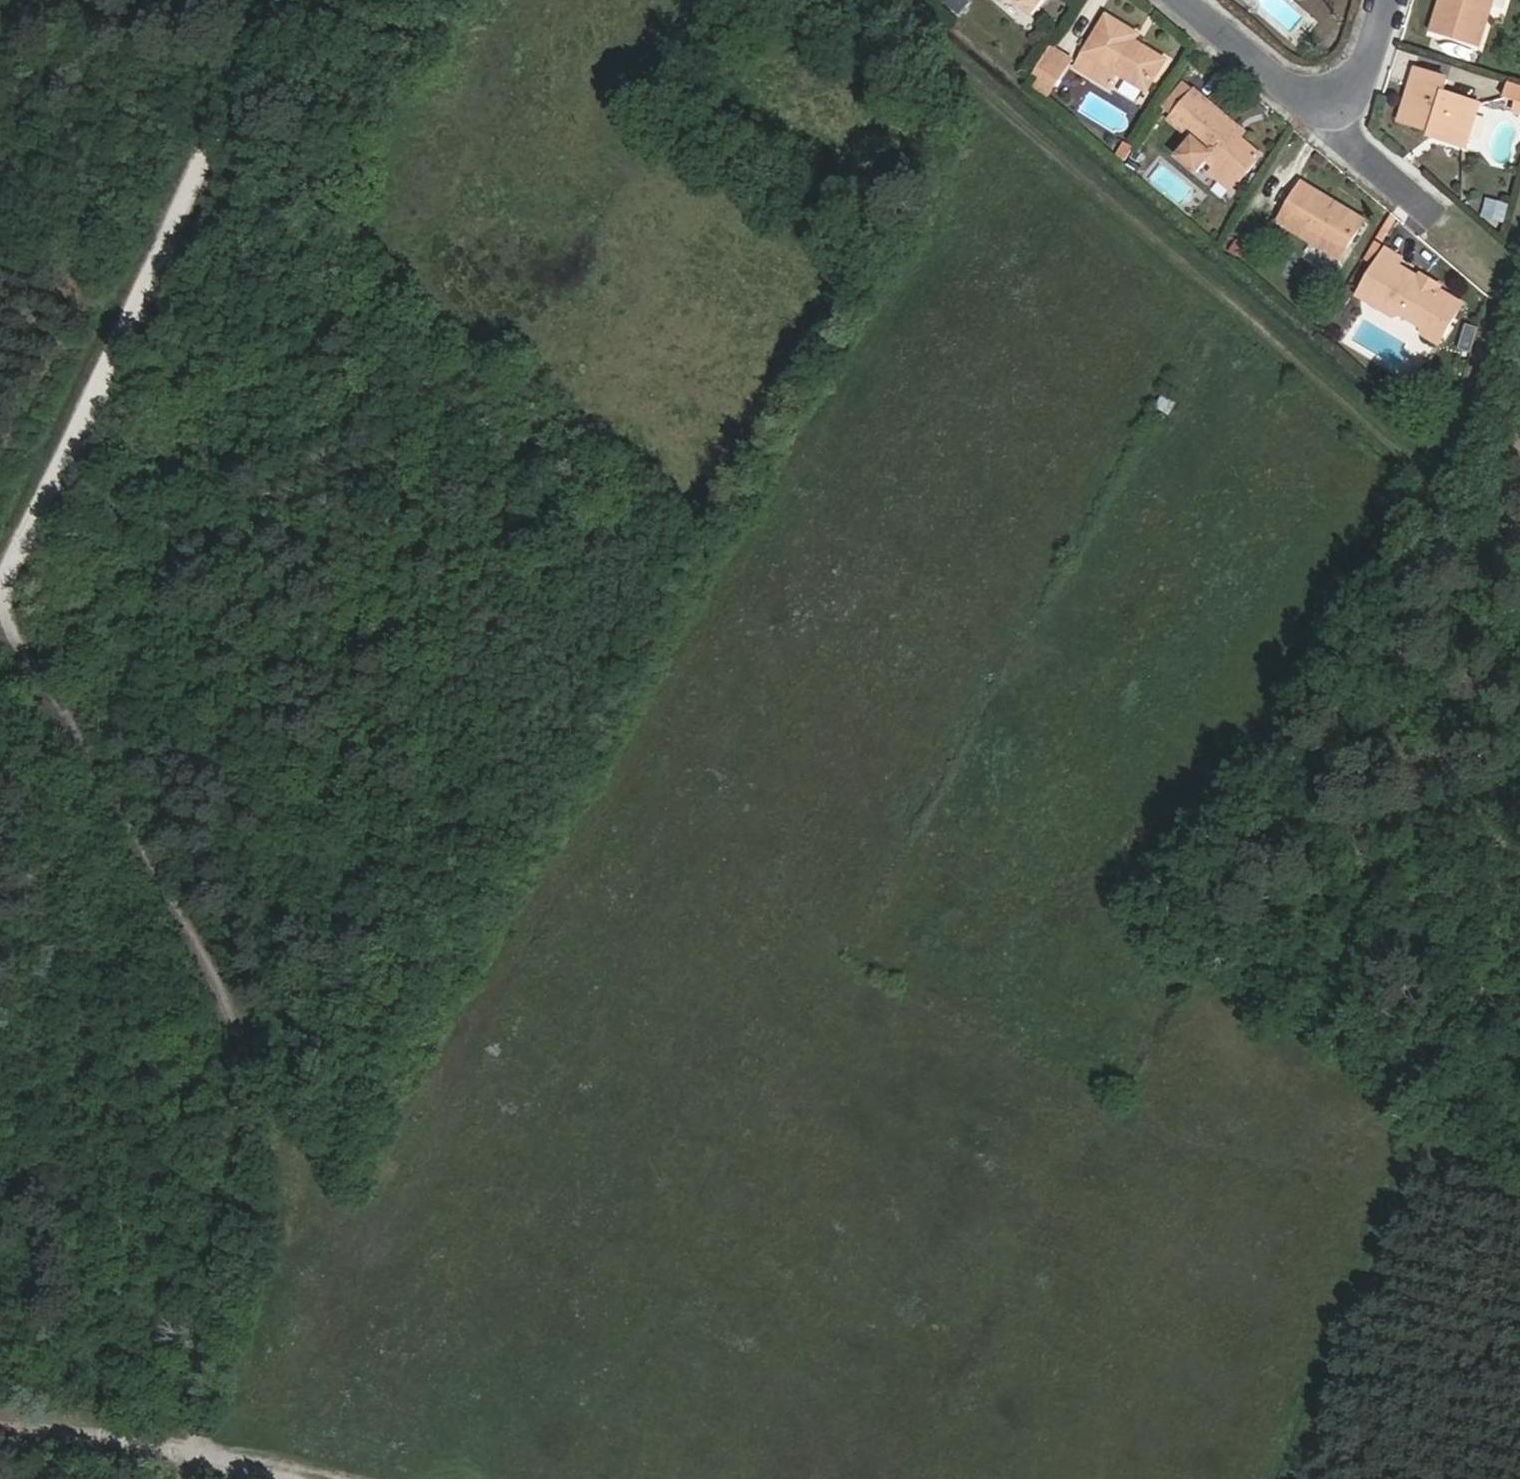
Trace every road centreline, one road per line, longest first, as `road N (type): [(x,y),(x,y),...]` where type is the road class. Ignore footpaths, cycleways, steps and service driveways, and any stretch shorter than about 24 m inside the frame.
road 1 (track): [(184,1478),(276,1068),(0,618)]
road 2 (track): [(0,581),(274,0)]
road 3 (residential): [(1381,0),(1353,87),(1308,105),(1182,0)]
road 4 (track): [(0,1426),(136,1442),(273,1478)]

